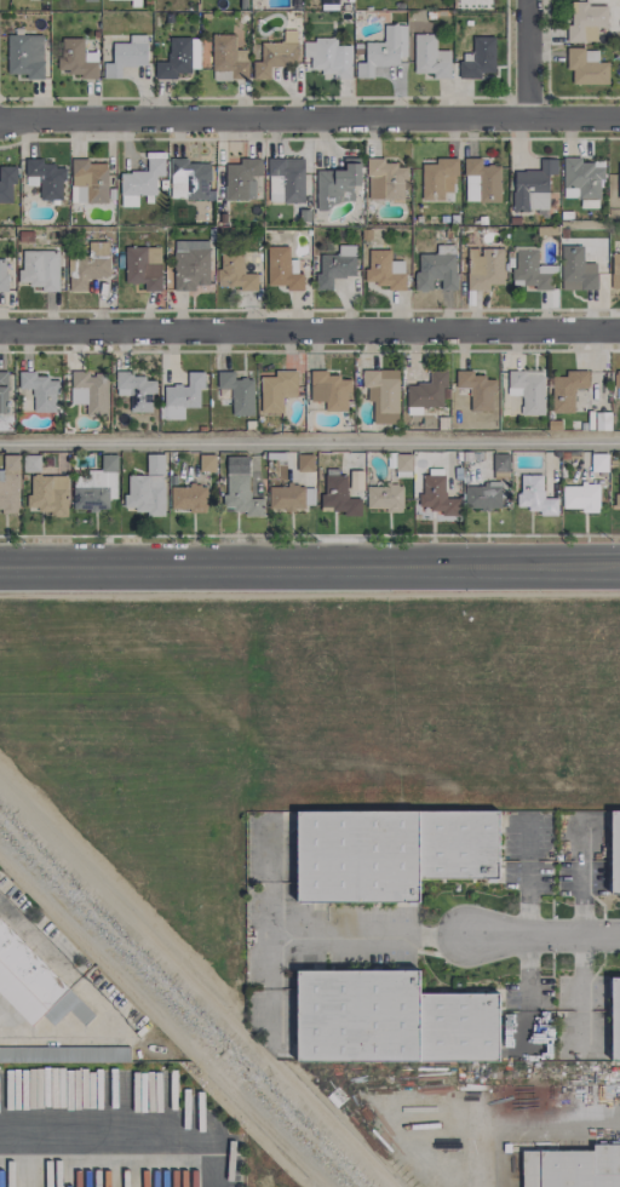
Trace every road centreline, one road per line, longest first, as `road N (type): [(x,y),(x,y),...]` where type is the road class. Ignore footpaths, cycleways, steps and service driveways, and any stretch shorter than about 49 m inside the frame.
road 1 (residential): [(619,328),(0,334)]
road 2 (tertiary): [(619,566),(0,567)]
road 3 (residential): [(619,116),(0,116)]
road 4 (residential): [(619,935),(471,937)]

